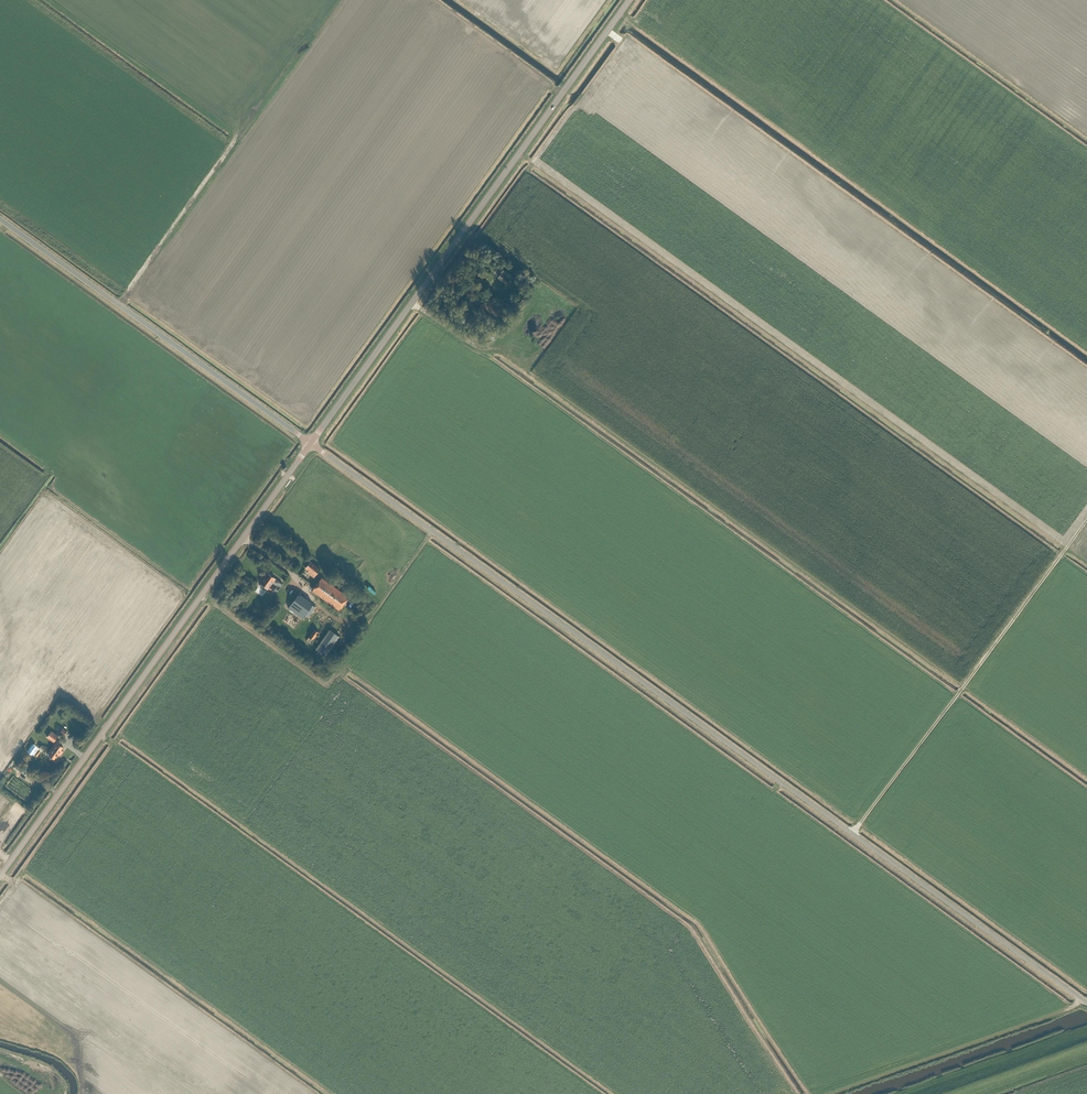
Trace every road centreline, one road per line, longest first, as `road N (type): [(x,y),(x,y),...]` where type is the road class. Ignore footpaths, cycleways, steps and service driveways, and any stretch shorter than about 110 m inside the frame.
road 1 (unclassified): [(1086,1003),(310,441)]
road 2 (tertiary): [(310,441),(628,0)]
road 3 (tertiary): [(0,871),(310,441)]
road 4 (track): [(853,834),(1086,519)]
road 5 (unclassified): [(310,441),(0,218)]
road 6 (track): [(120,305),(234,145)]

